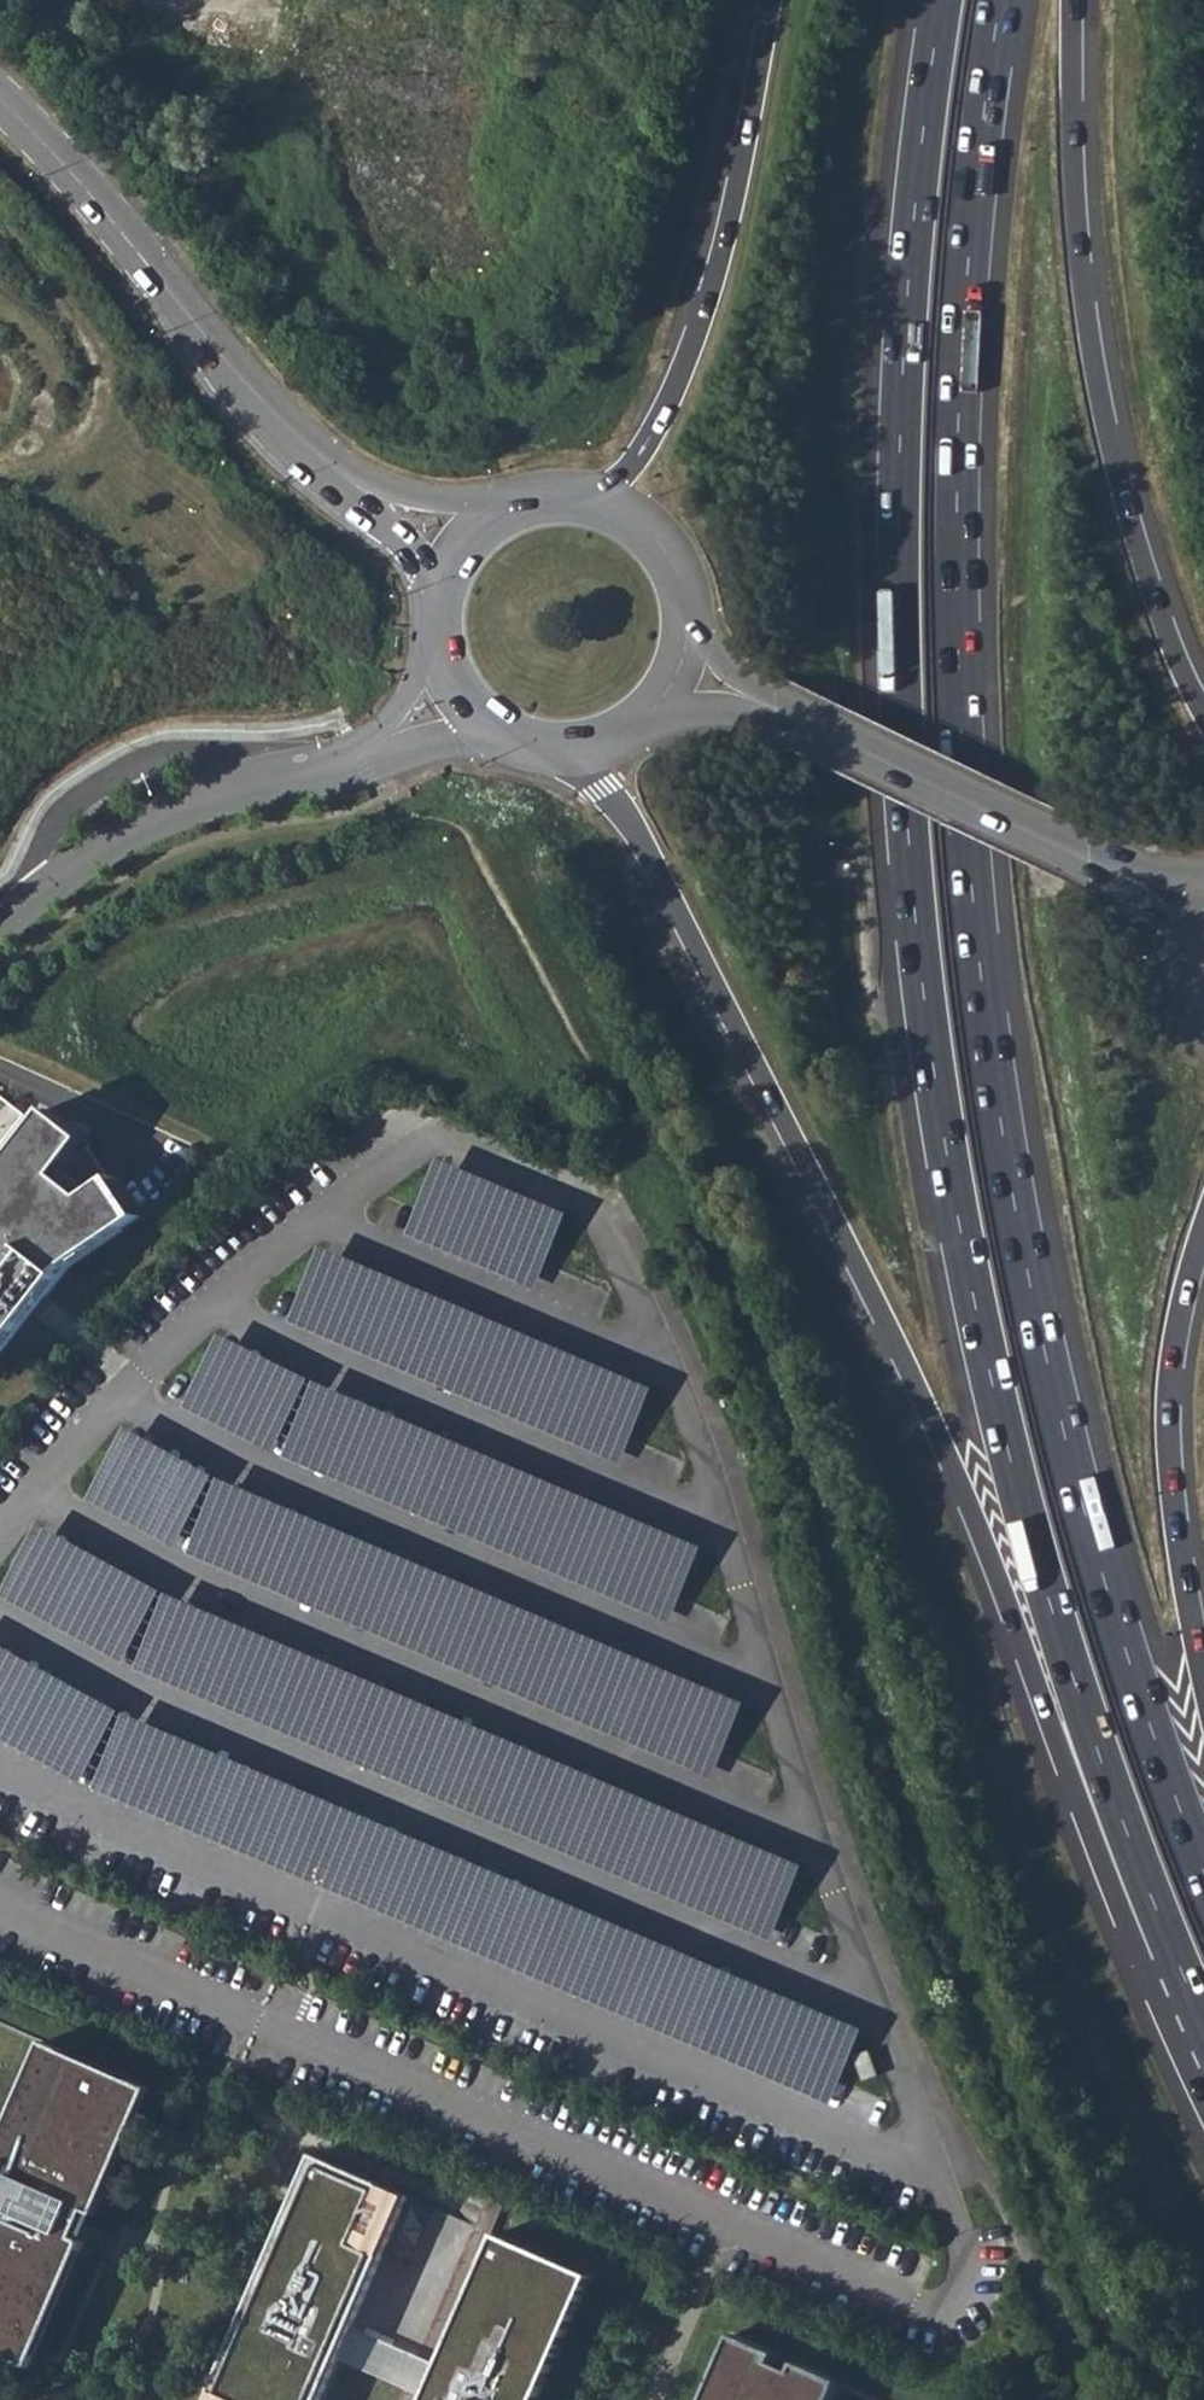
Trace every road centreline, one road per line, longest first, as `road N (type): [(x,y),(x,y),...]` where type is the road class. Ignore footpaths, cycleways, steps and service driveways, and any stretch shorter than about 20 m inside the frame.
road 1 (trunk): [(941,0),(918,174),(899,470),(901,704),(919,954),(970,1276),(1030,1531),(1104,1766),(1179,1964)]
road 2 (trunk): [(1203,1871),(1131,1672),(1053,1390),(1005,1154),(977,944),(960,711),(957,478),(972,217),(1000,0)]
road 3 (trunk): [(594,753),(968,1503),(1134,1944),(1179,1964)]
road 4 (trunk): [(1203,711),(1121,489),(1100,390),(1079,247),(1072,0)]
road 5 (tertiary): [(0,100),(46,143),(256,395),(343,480),(458,541)]
road 6 (tertiary): [(684,671),(1203,911)]
road 7 (trunk): [(771,0),(720,266),(668,407),(611,504)]
road 8 (residential): [(0,917),(178,795),(355,751),(455,708)]
road 9 (trunk): [(1203,1676),(1175,1509),(1168,1401),(1203,1224)]
road 10 (unclassified): [(226,15),(254,22),(354,81),(399,122)]
road 11 (tertiary): [(684,671),(689,609),(676,567),(650,532),(611,504)]
road 12 (tertiary): [(458,541),(435,579),(427,624),(433,668),(455,708)]
road 13 (tertiary): [(611,504),(531,498),(491,513),(458,541)]
road 14 (tertiary): [(455,708),(517,751),(594,753)]
road 15 (tertiary): [(594,753),(655,716),(684,671)]

